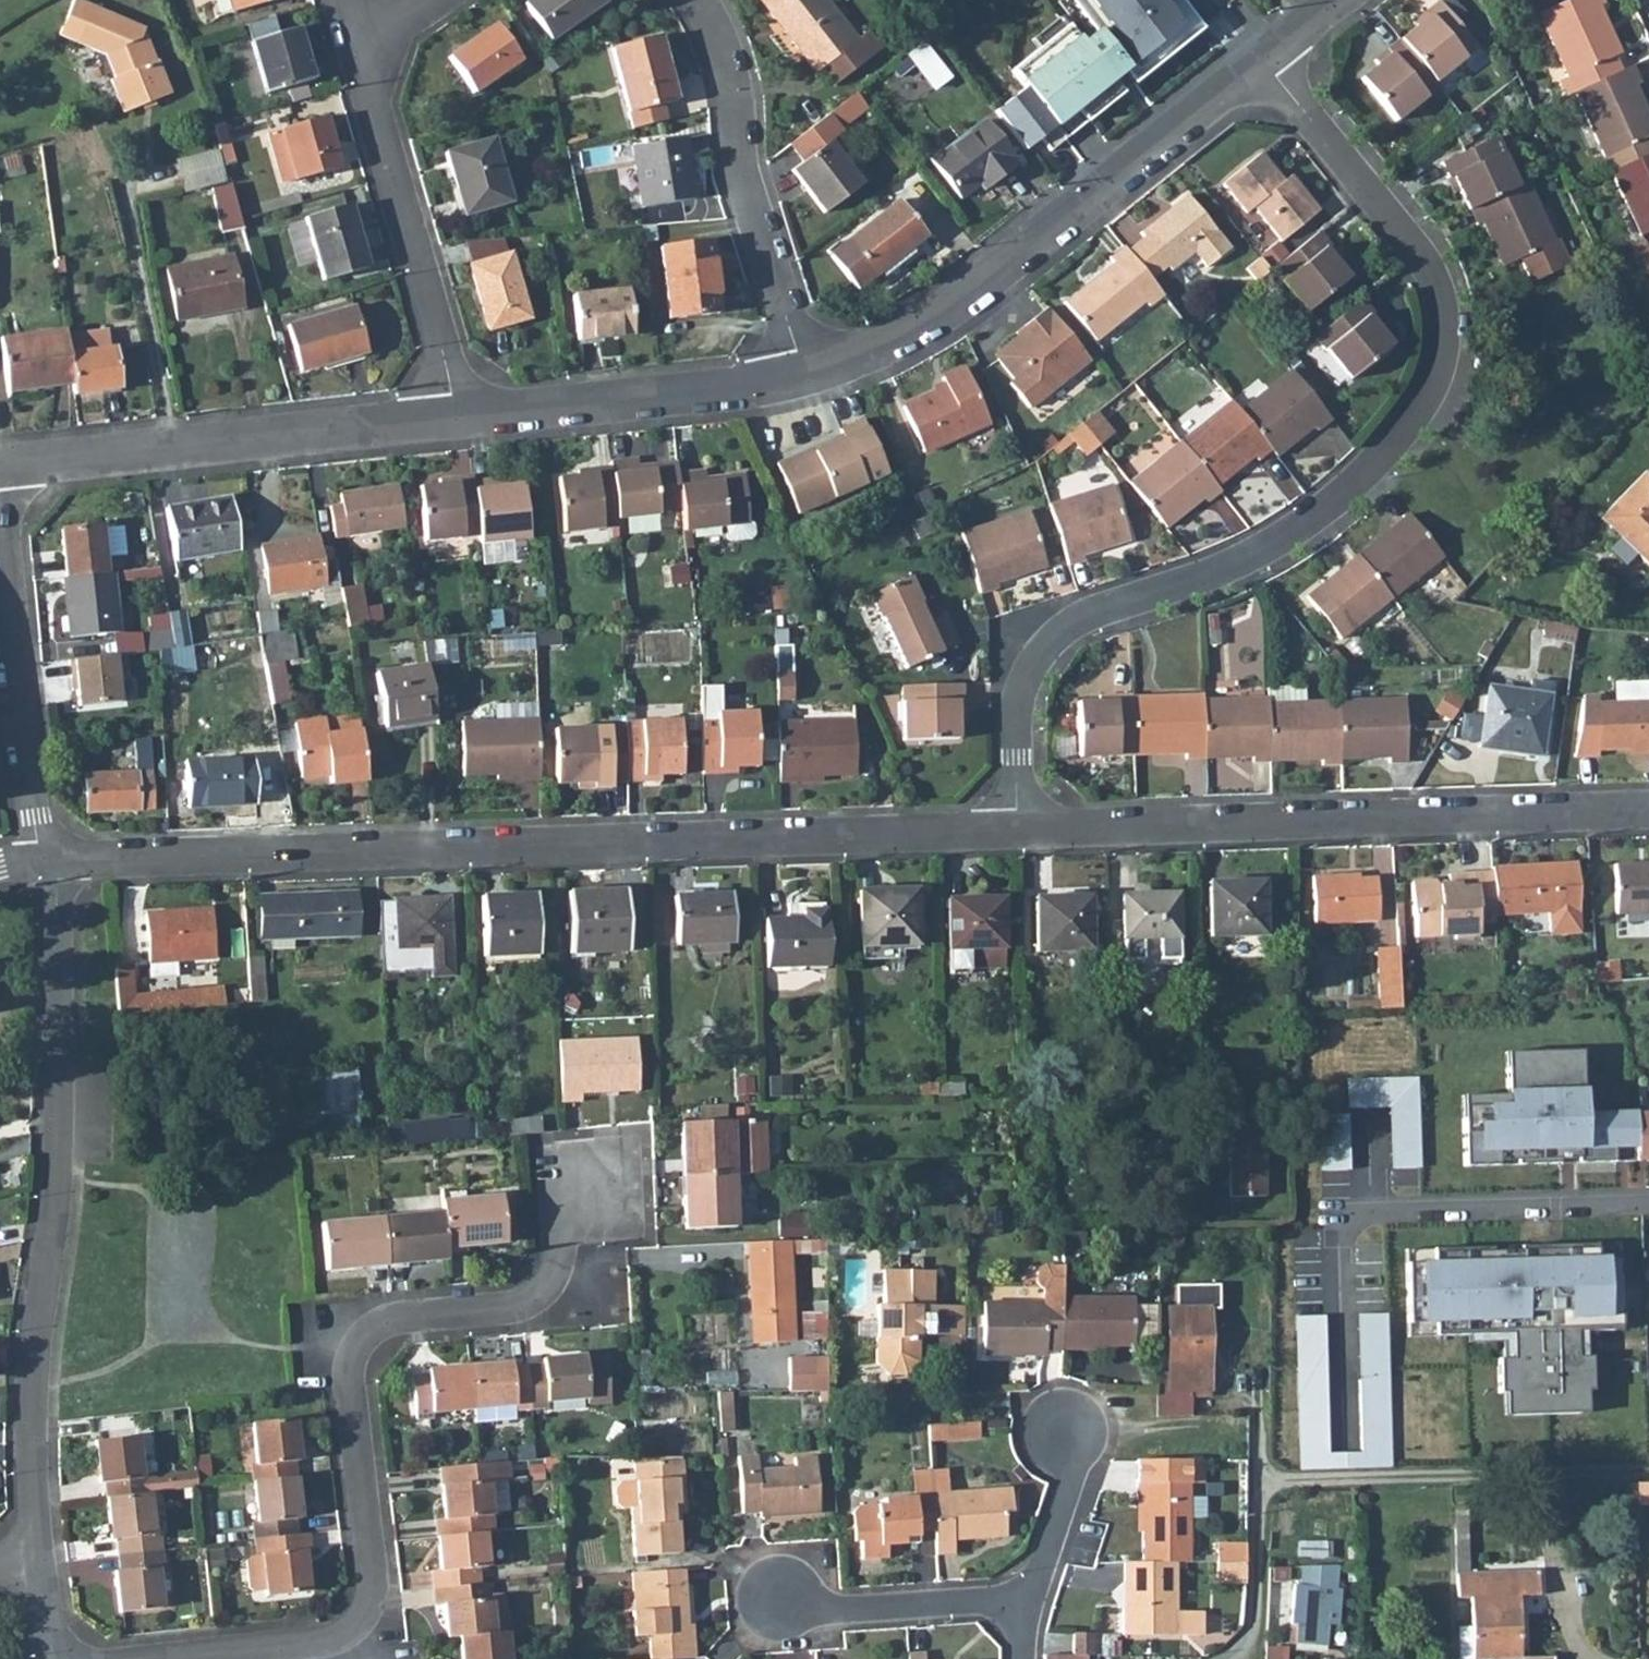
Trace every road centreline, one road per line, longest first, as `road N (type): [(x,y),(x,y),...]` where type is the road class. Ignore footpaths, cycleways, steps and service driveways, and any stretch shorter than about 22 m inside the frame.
road 1 (residential): [(1267,59),(1433,276),(1447,333),(1430,398),(1347,494),(1252,557),(1088,612),(1040,653),(1018,703),(1018,824)]
road 2 (residential): [(49,860),(1018,824)]
road 3 (residential): [(602,1168),(566,1232),(552,1280),(513,1307),(401,1318),(365,1334),(347,1378),(372,1591),(356,1623),(324,1643),(170,1658)]
road 4 (residential): [(49,860),(56,1173),(32,1373),(38,1564)]
road 5 (residential): [(1018,824),(1648,806)]
road 6 (residential): [(1267,59),(935,318),(805,371)]
road 7 (track): [(1241,1658),(1253,1642),(1260,1503),(1281,1483),(1648,1473)]
road 8 (residential): [(454,415),(0,467)]
road 9 (residential): [(694,0),(733,64),(739,161),(805,371)]
road 10 (residential): [(454,415),(356,45)]
road 11 (residential): [(805,371),(454,415)]
road 12 (residential): [(1648,1202),(1358,1208)]
road 13 (residential): [(0,577),(49,860)]
road 14 (residential): [(1028,1599),(830,1610),(779,1593)]
road 15 (residential): [(1028,1599),(1071,1473),(1065,1428)]

